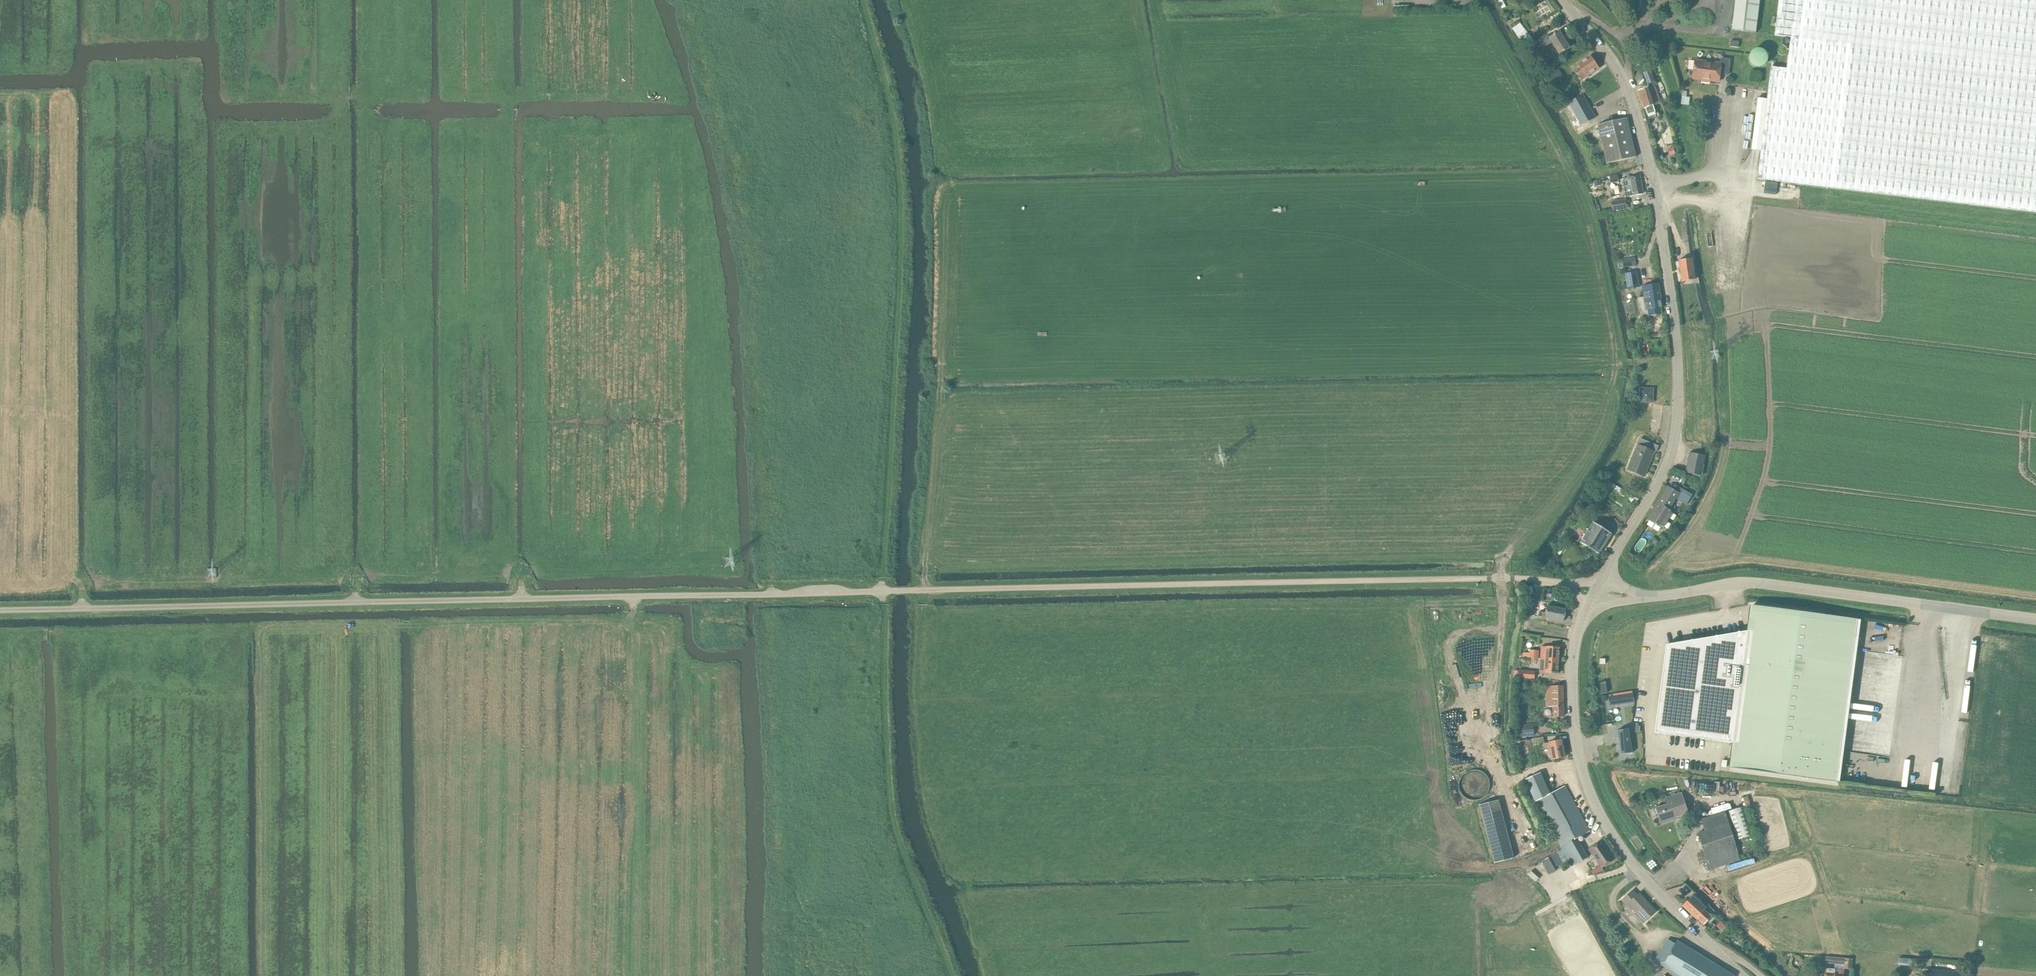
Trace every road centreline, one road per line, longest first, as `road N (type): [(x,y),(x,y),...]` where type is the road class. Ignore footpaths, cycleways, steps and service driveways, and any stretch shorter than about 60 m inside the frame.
road 1 (unclassified): [(0,611),(1477,578),(1564,585)]
road 2 (unclassified): [(1598,584),(1671,453),(1676,341),(1659,205),(1637,120),(1614,65),(1561,0)]
road 3 (unclassified): [(1743,975),(1647,881),(1590,796),(1572,704),(1574,646),(1590,601)]
road 4 (unclassified): [(1640,597),(1761,583),(2035,619)]

